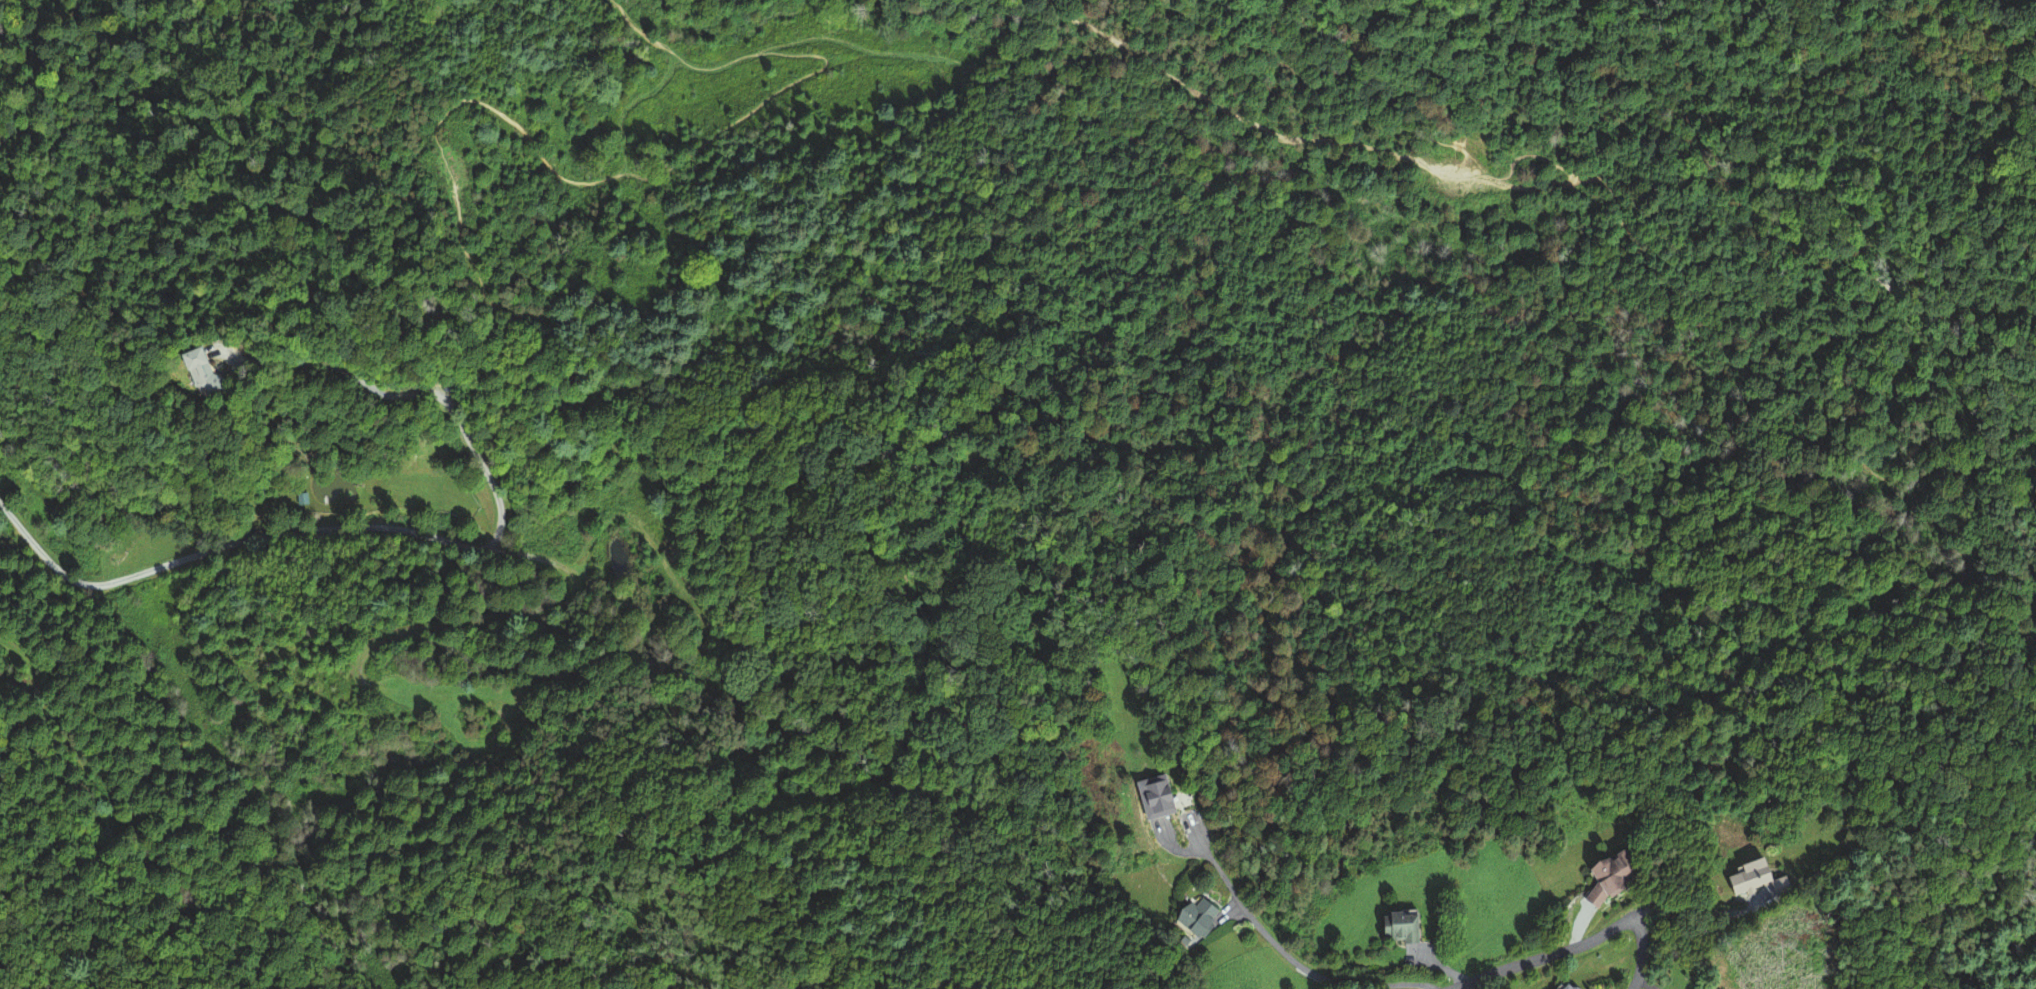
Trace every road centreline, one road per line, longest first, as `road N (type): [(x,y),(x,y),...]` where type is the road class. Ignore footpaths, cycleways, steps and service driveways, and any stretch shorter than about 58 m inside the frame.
road 1 (residential): [(0,505),(52,565),(82,584),(110,584),(250,539),(361,526),(540,559),(576,583),(574,599),(553,610),(388,639)]
road 2 (residential): [(1451,988),(1625,923),(1641,936),(1632,988)]

